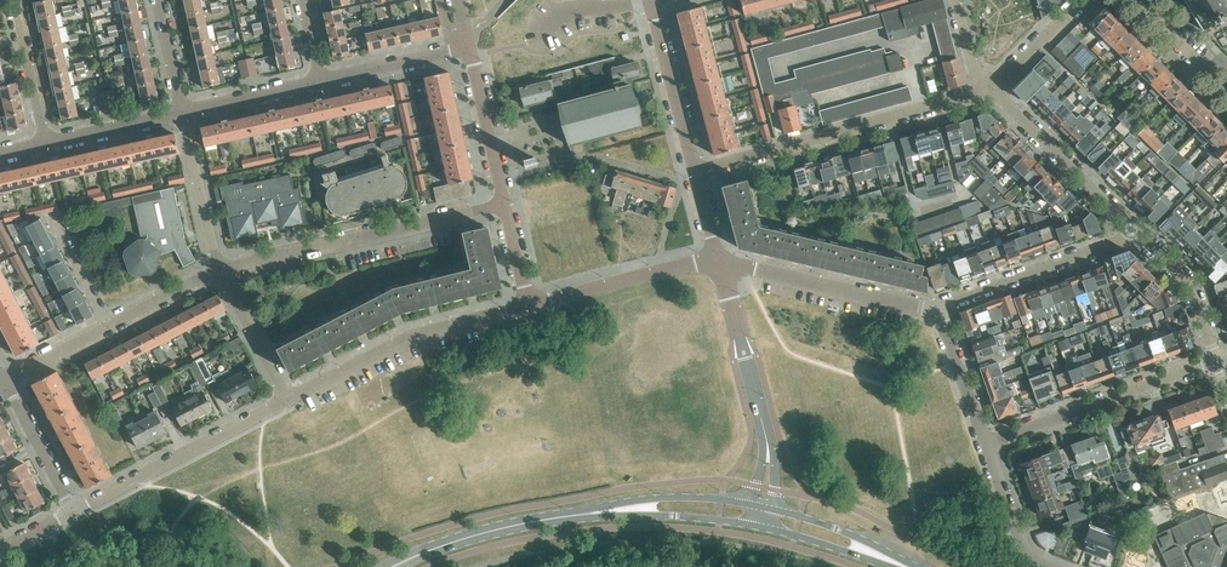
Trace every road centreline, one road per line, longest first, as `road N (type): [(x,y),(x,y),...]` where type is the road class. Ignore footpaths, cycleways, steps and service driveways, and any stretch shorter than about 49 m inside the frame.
road 1 (residential): [(695,173),(988,92)]
road 2 (residential): [(219,270),(505,204)]
road 3 (residential): [(287,401),(407,338),(528,306)]
road 4 (residential): [(986,443),(1218,359)]
road 5 (residential): [(72,512),(287,401)]
road 6 (residential): [(937,309),(720,264)]
road 7 (residential): [(937,309),(1132,229)]
road 8 (residential): [(1132,229),(988,92)]
road 9 (tertiary): [(528,306),(663,269),(720,264)]
road 10 (secondary): [(570,515),(755,525)]
road 11 (secondary): [(570,515),(478,534),(394,565)]
road 12 (secondary): [(751,503),(660,497),(570,515)]
road 13 (tertiary): [(695,173),(652,0)]
road 14 (tertiary): [(469,45),(505,204)]
road 15 (residential): [(219,270),(182,113)]
road 16 (residential): [(1218,359),(1194,292),(1132,229)]
road 17 (secondary): [(919,566),(772,507)]
road 18 (tertiary): [(760,414),(720,264)]
road 19 (residential): [(469,45),(321,81)]
road 20 (residential): [(72,512),(1,382)]
road 21 (residential): [(287,401),(219,270)]
road 22 (residential): [(17,0),(46,142)]
road 23 (residential): [(986,443),(937,309)]
road 24 (residential): [(321,81),(182,113)]
road 25 (residential): [(1044,566),(1024,550),(986,443)]
road 26 (residential): [(182,113),(46,142)]
road 27 (secondary): [(762,527),(891,566)]
road 28 (residential): [(1226,94),(1132,0)]
road 29 (residential): [(988,92),(1082,0)]
road 30 (residential): [(107,326),(219,270)]
road 31 (residential): [(107,326),(51,217)]
road 32 (residential): [(1,382),(107,326)]

